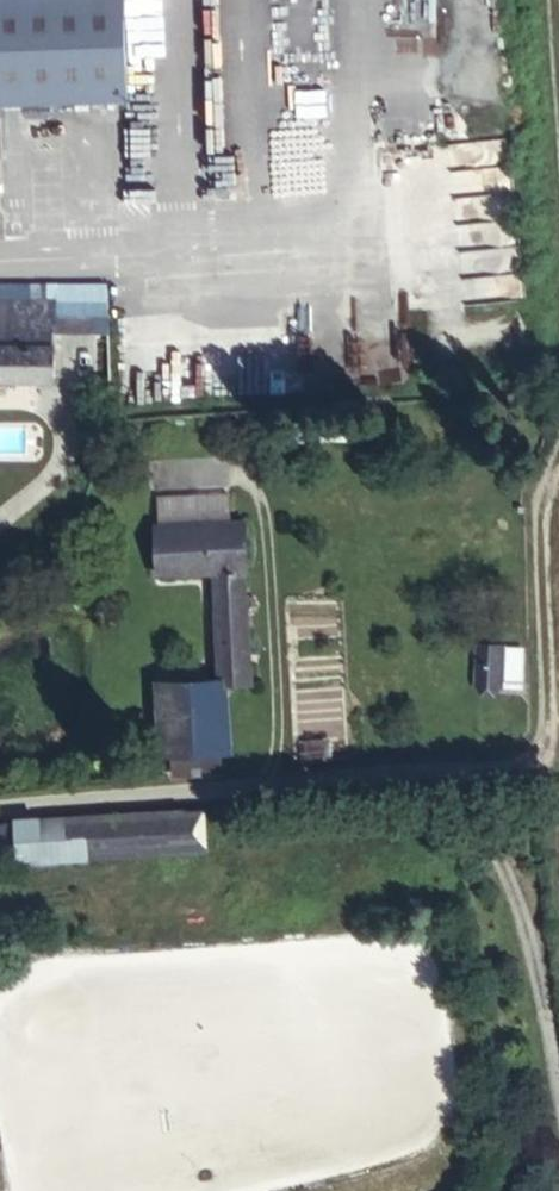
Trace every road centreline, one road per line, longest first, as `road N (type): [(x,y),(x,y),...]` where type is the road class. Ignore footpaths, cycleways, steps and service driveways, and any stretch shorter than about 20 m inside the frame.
road 1 (unclassified): [(0,809),(474,777)]
road 2 (track): [(558,482),(535,516),(531,761),(474,777)]

